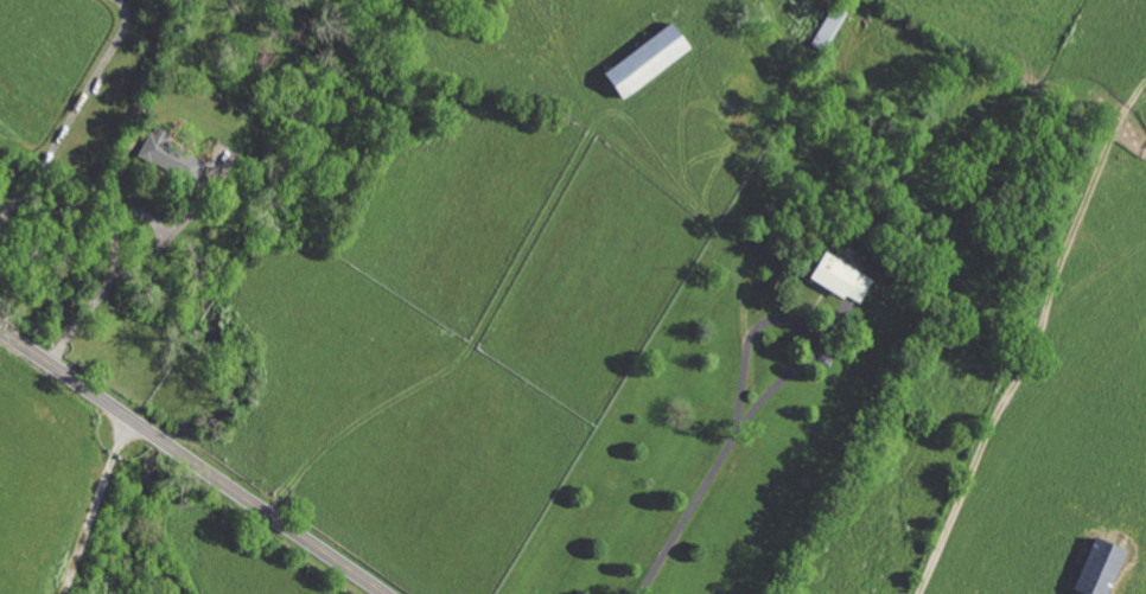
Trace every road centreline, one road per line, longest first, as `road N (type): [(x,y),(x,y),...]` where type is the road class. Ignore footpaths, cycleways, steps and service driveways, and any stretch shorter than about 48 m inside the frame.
road 1 (track): [(270,516),(354,413),(464,360),(591,133),(705,56),(700,31),(685,17),(660,15),(604,59),(596,78),(600,122)]
road 2 (secondary): [(0,330),(384,593)]
road 3 (track): [(745,345),(744,277),(728,238),(637,151),(617,116)]

